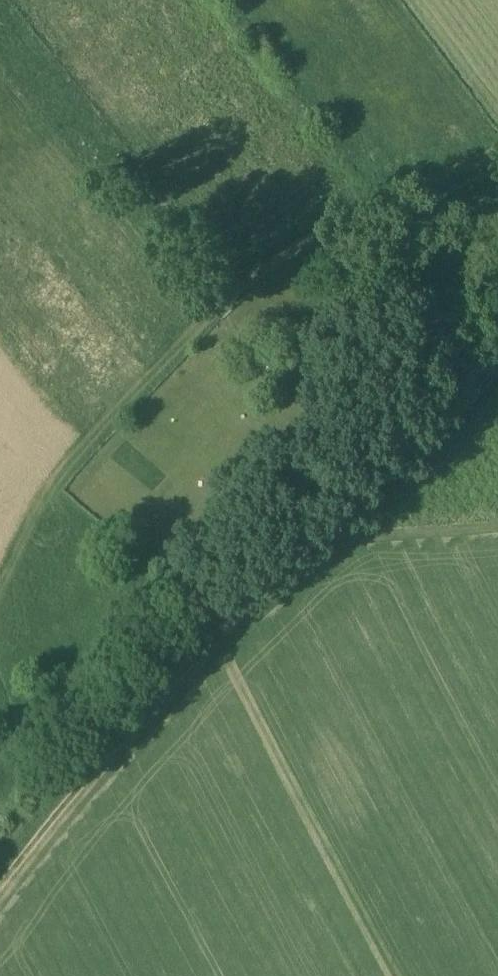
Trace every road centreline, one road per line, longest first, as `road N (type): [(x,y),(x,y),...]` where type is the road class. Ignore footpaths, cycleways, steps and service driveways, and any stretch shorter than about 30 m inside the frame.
road 1 (track): [(0,888),(200,652),(309,541),(497,370)]
road 2 (track): [(0,588),(40,500),(118,406),(223,308),(285,264),(497,153)]

